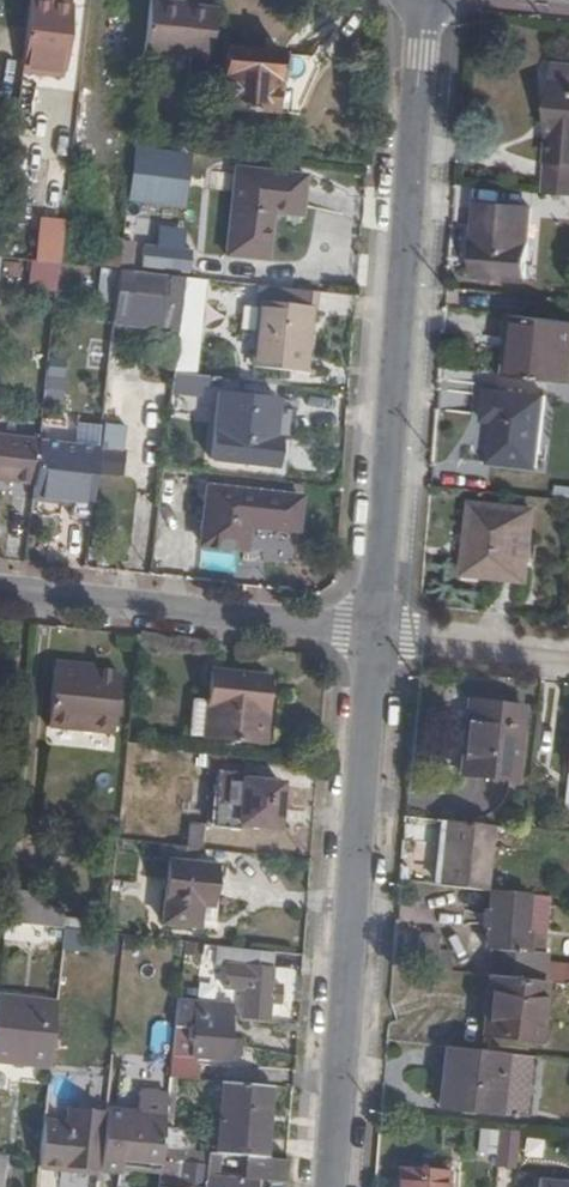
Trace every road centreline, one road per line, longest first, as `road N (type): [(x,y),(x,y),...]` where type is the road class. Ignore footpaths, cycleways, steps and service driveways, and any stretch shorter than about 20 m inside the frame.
road 1 (residential): [(425,3),(375,632)]
road 2 (residential): [(375,632),(333,1186)]
road 3 (residential): [(0,591),(375,632)]
road 4 (residential): [(375,632),(568,654)]

